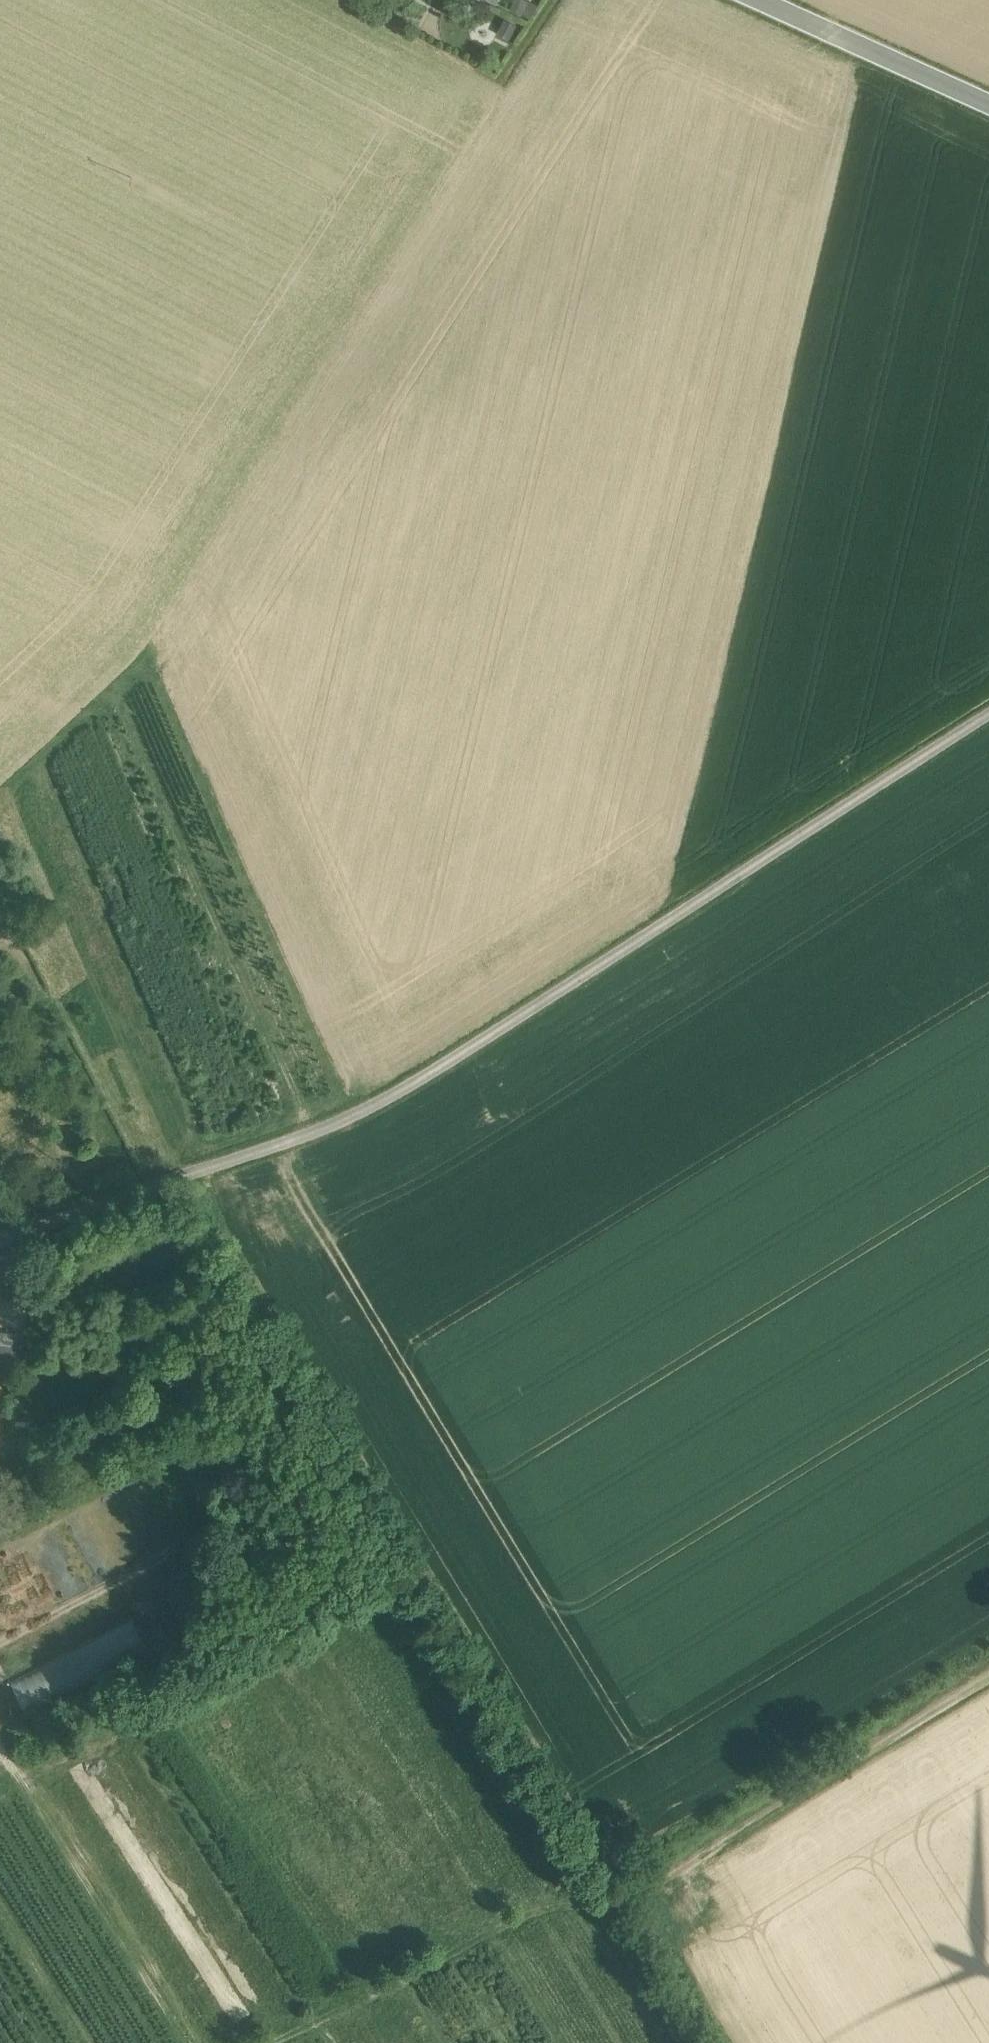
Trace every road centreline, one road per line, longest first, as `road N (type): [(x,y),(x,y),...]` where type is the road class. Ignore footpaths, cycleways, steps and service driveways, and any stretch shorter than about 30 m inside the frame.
road 1 (unclassified): [(0,1239),(357,1116),(988,712)]
road 2 (track): [(988,1679),(638,1898),(540,1897),(262,2042)]
road 3 (unclassified): [(988,104),(761,0)]
road 4 (track): [(553,0),(480,111)]

